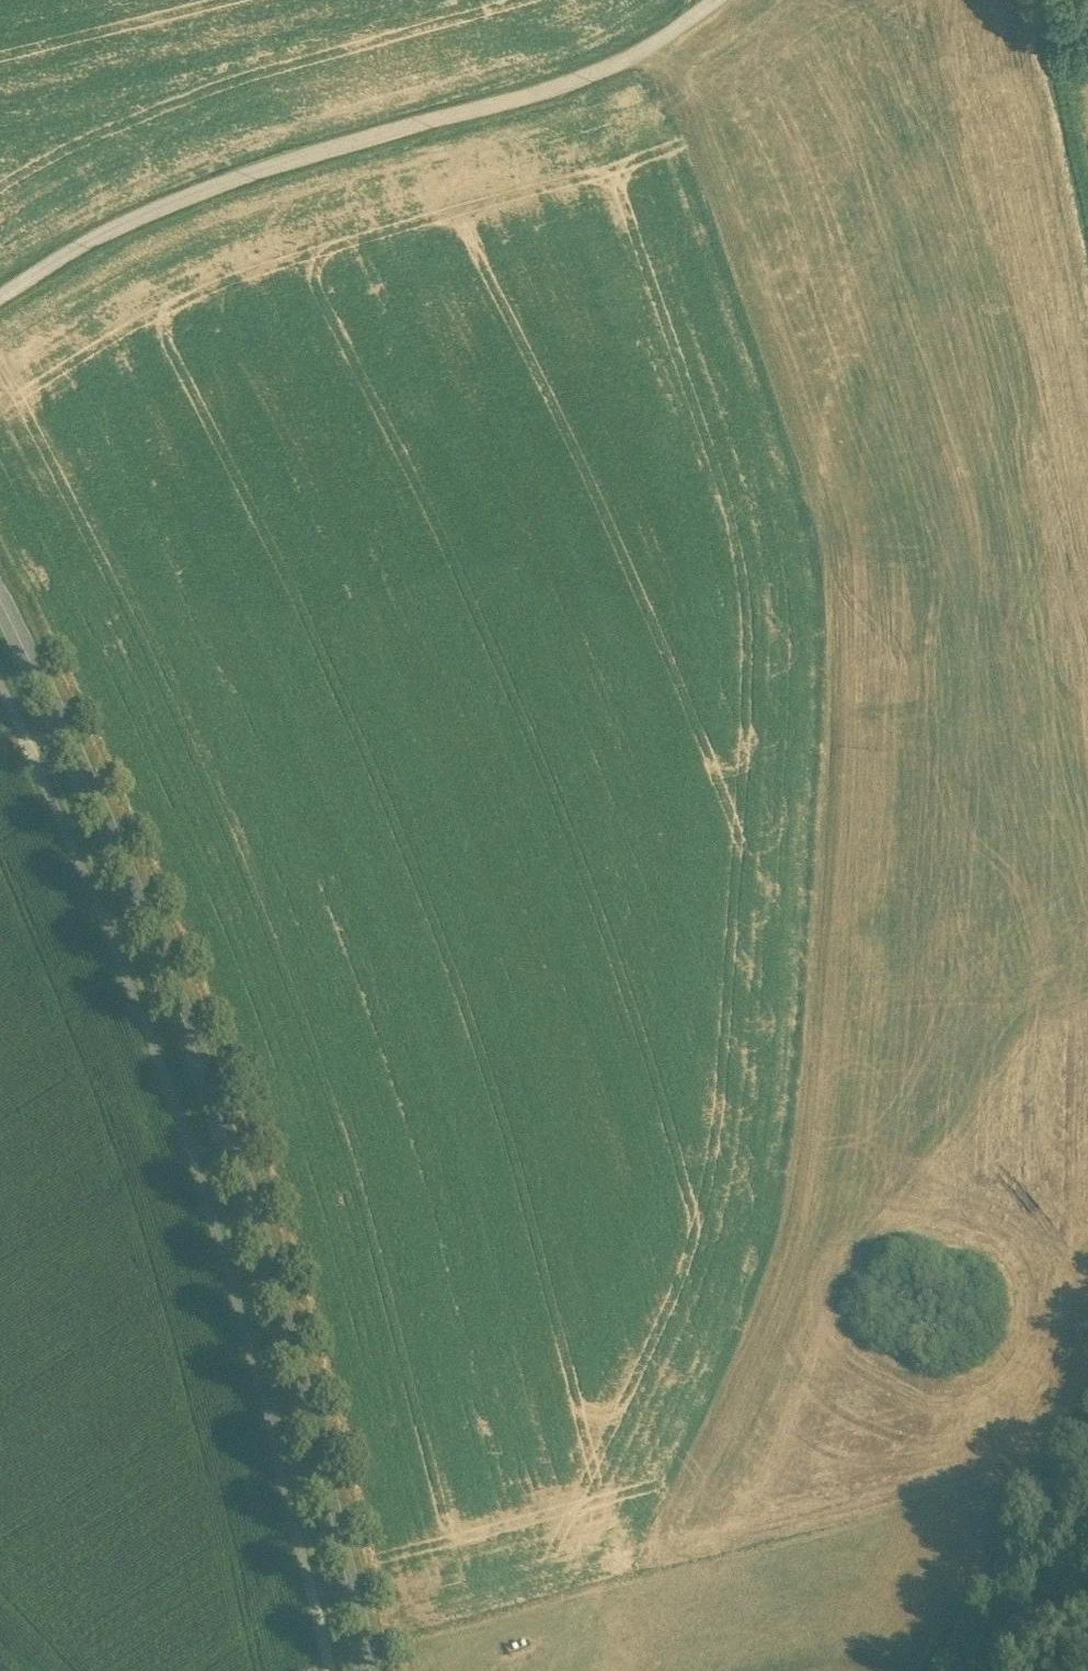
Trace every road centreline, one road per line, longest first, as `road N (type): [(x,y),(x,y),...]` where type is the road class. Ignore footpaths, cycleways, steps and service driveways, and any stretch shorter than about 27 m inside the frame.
road 1 (tertiary): [(354,1670),(250,1240),(128,888),(0,622)]

